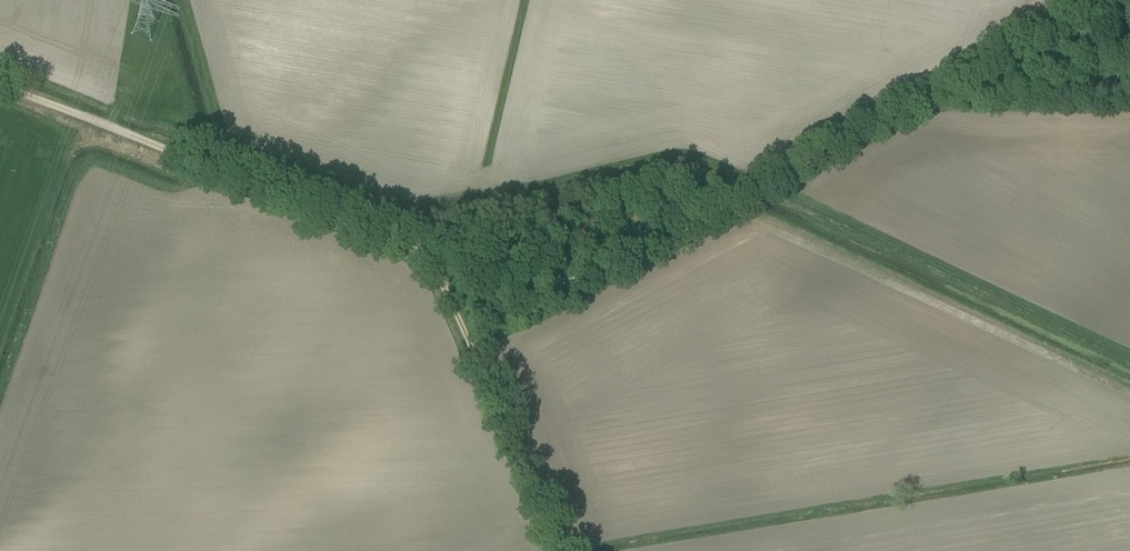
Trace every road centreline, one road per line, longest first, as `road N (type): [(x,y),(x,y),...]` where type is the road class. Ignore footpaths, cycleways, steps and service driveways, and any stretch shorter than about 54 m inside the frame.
road 1 (track): [(430,257),(516,284),(603,276),(1111,0)]
road 2 (track): [(1129,367),(766,188)]
road 3 (track): [(430,257),(562,550)]
road 4 (track): [(0,87),(234,178)]
road 5 (track): [(234,178),(430,257)]
road 6 (track): [(234,178),(245,150),(220,123),(183,0)]

